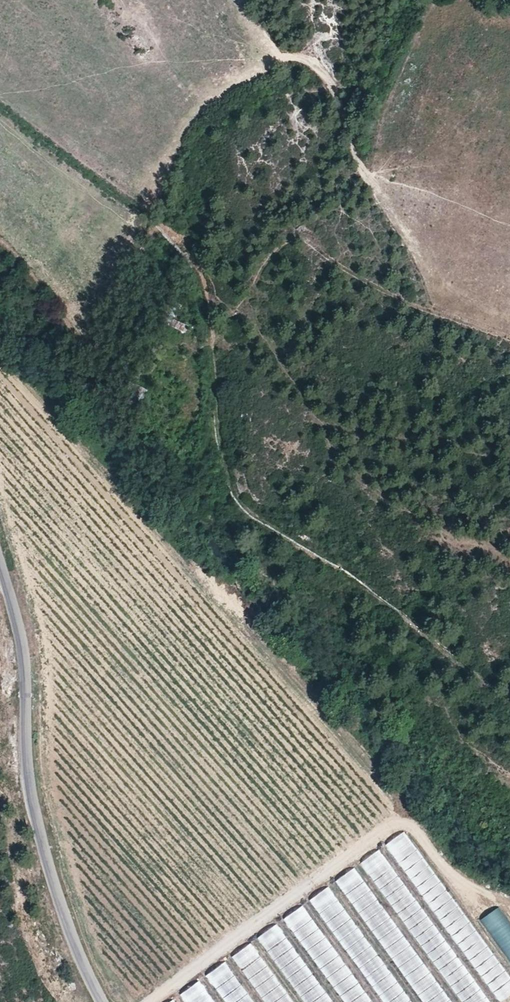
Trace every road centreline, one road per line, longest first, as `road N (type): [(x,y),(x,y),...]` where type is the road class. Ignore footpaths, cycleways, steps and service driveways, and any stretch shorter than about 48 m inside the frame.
road 1 (tertiary): [(0,569),(24,653),(30,795),(63,931),(102,1001)]
road 2 (track): [(214,342),(264,262),(293,239),(390,297),(509,341)]
road 3 (track): [(290,58),(314,66),(332,88),(355,157),(419,265),(429,289),(424,312)]

